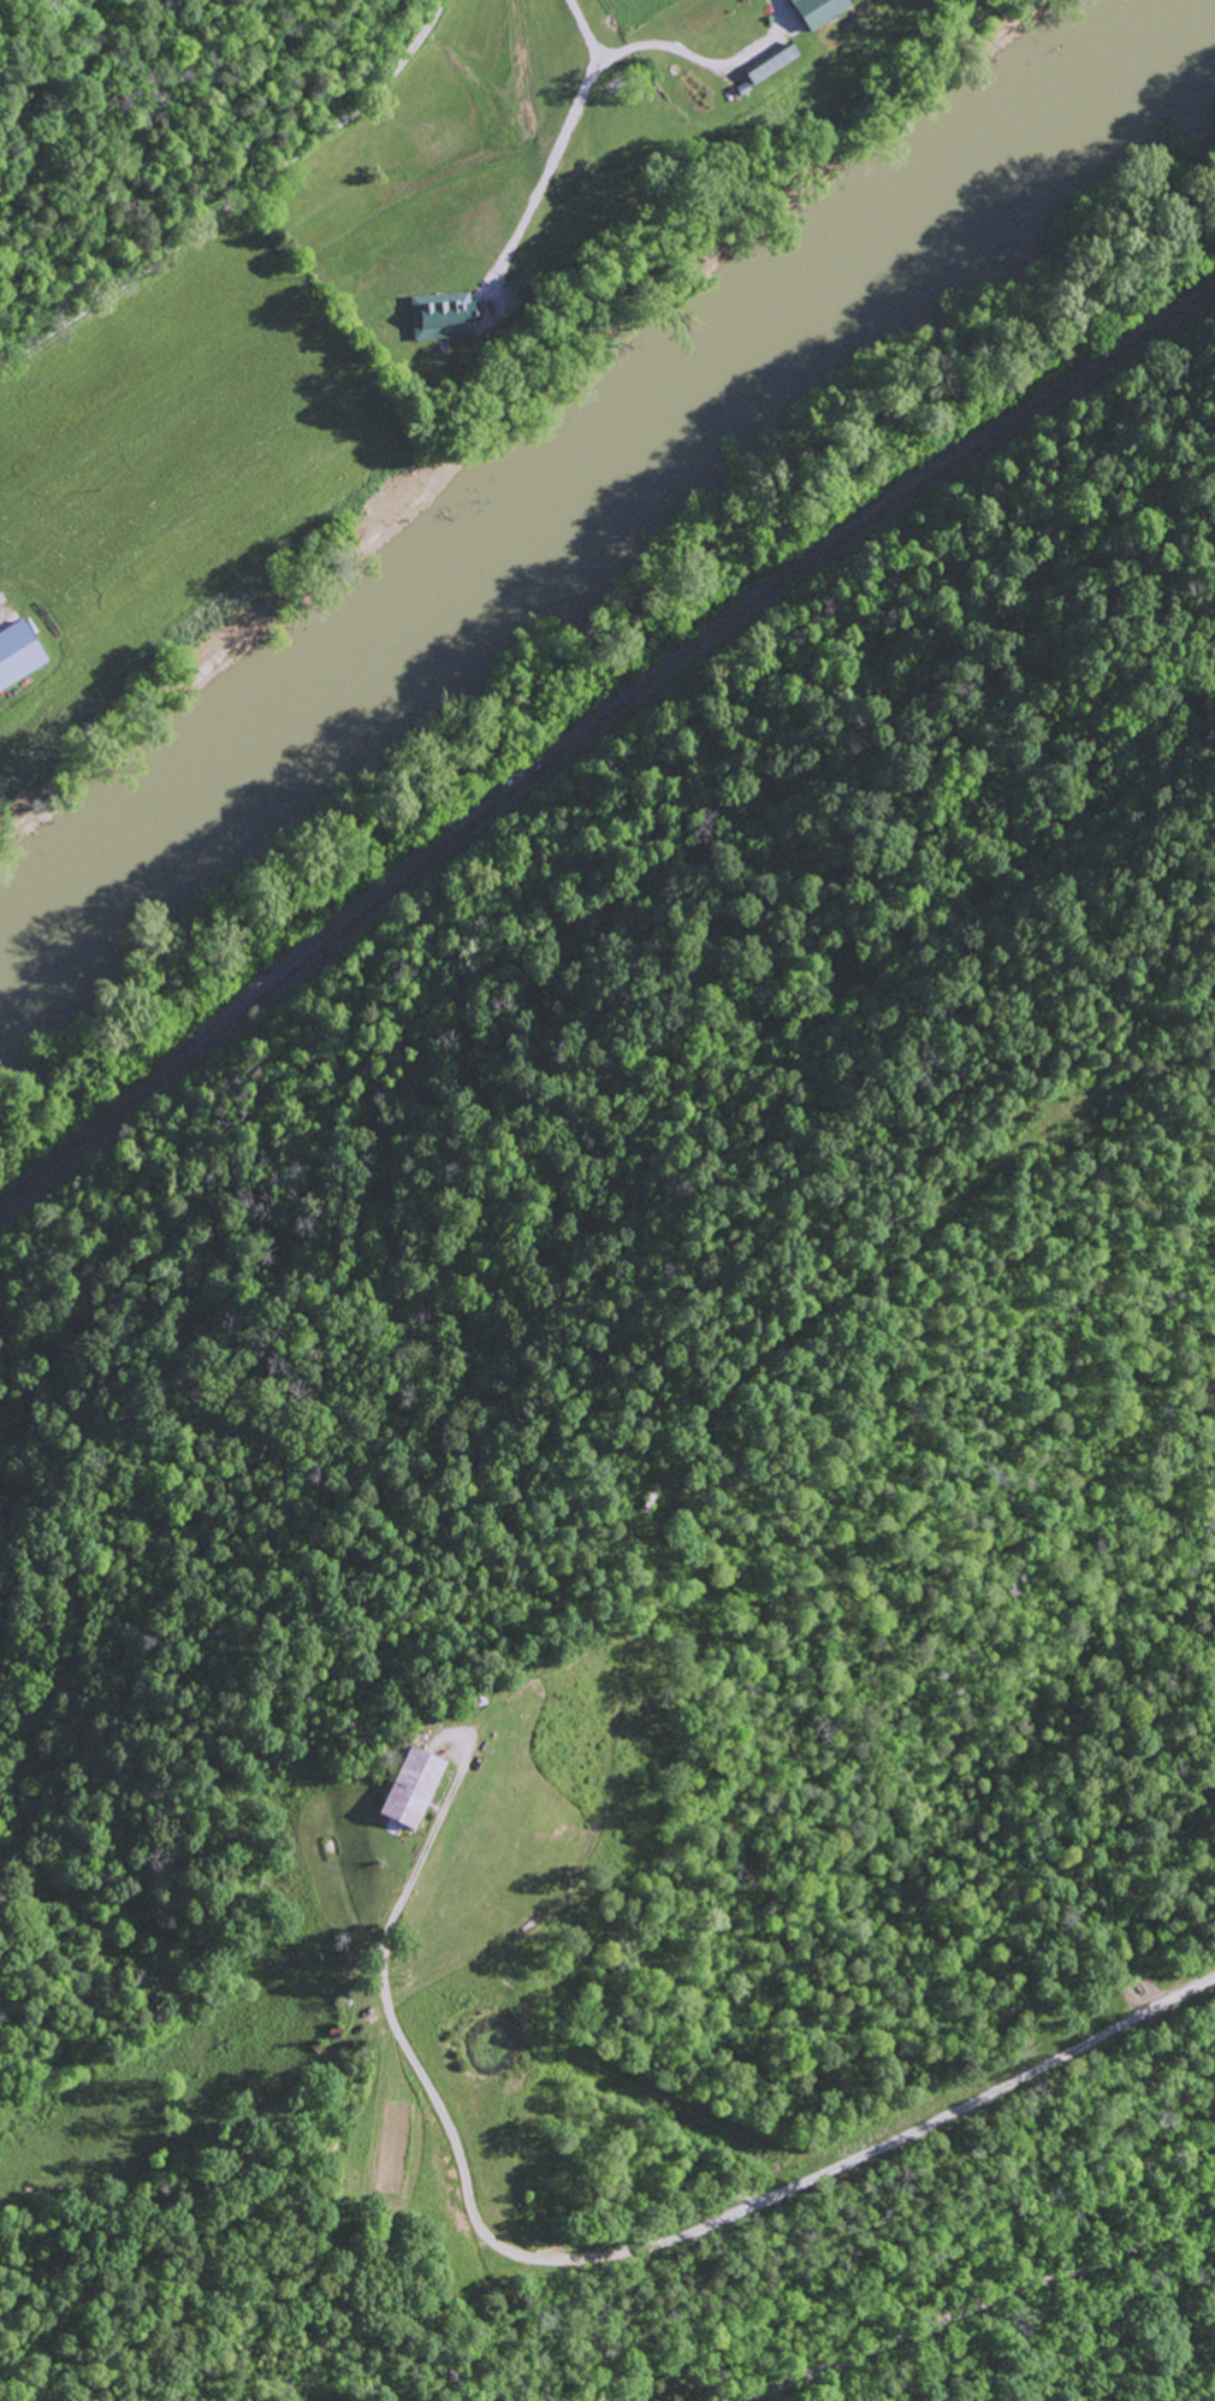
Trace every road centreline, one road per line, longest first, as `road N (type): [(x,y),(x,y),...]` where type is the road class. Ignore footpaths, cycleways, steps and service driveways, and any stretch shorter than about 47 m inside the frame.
road 1 (residential): [(743,2400),(1109,2259),(1214,2207)]
road 2 (residential): [(361,106),(31,207),(0,258)]
road 3 (residential): [(0,191),(361,106)]
road 4 (residential): [(361,106),(404,67),(445,0)]

